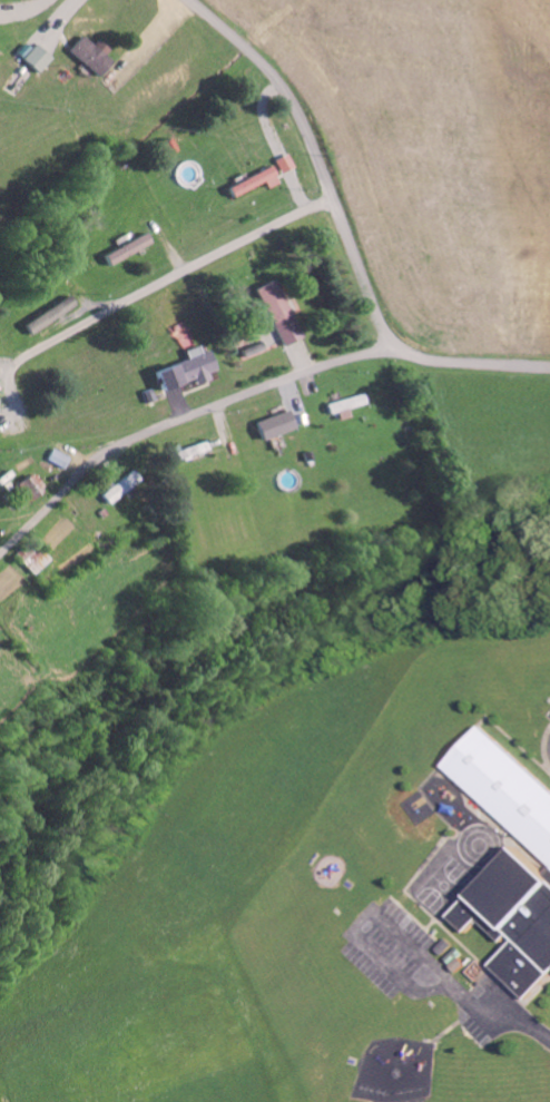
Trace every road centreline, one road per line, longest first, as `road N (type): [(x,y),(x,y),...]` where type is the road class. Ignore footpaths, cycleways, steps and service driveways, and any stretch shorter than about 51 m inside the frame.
road 1 (residential): [(194,0),(252,52),(295,112),(383,334),(426,358),(549,366)]
road 2 (residential): [(404,351),(305,373),(114,450),(0,552)]
road 3 (residential): [(331,201),(28,353),(10,376),(16,400)]

